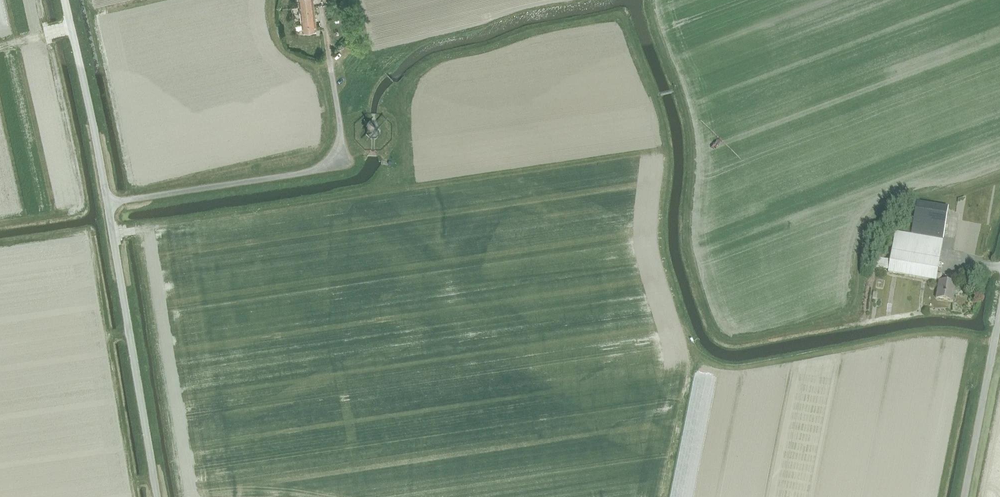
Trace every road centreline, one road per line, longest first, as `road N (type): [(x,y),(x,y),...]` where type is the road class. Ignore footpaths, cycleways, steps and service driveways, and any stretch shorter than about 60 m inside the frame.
road 1 (unclassified): [(159,496),(109,202),(65,0)]
road 2 (unclassified): [(963,496),(999,311)]

